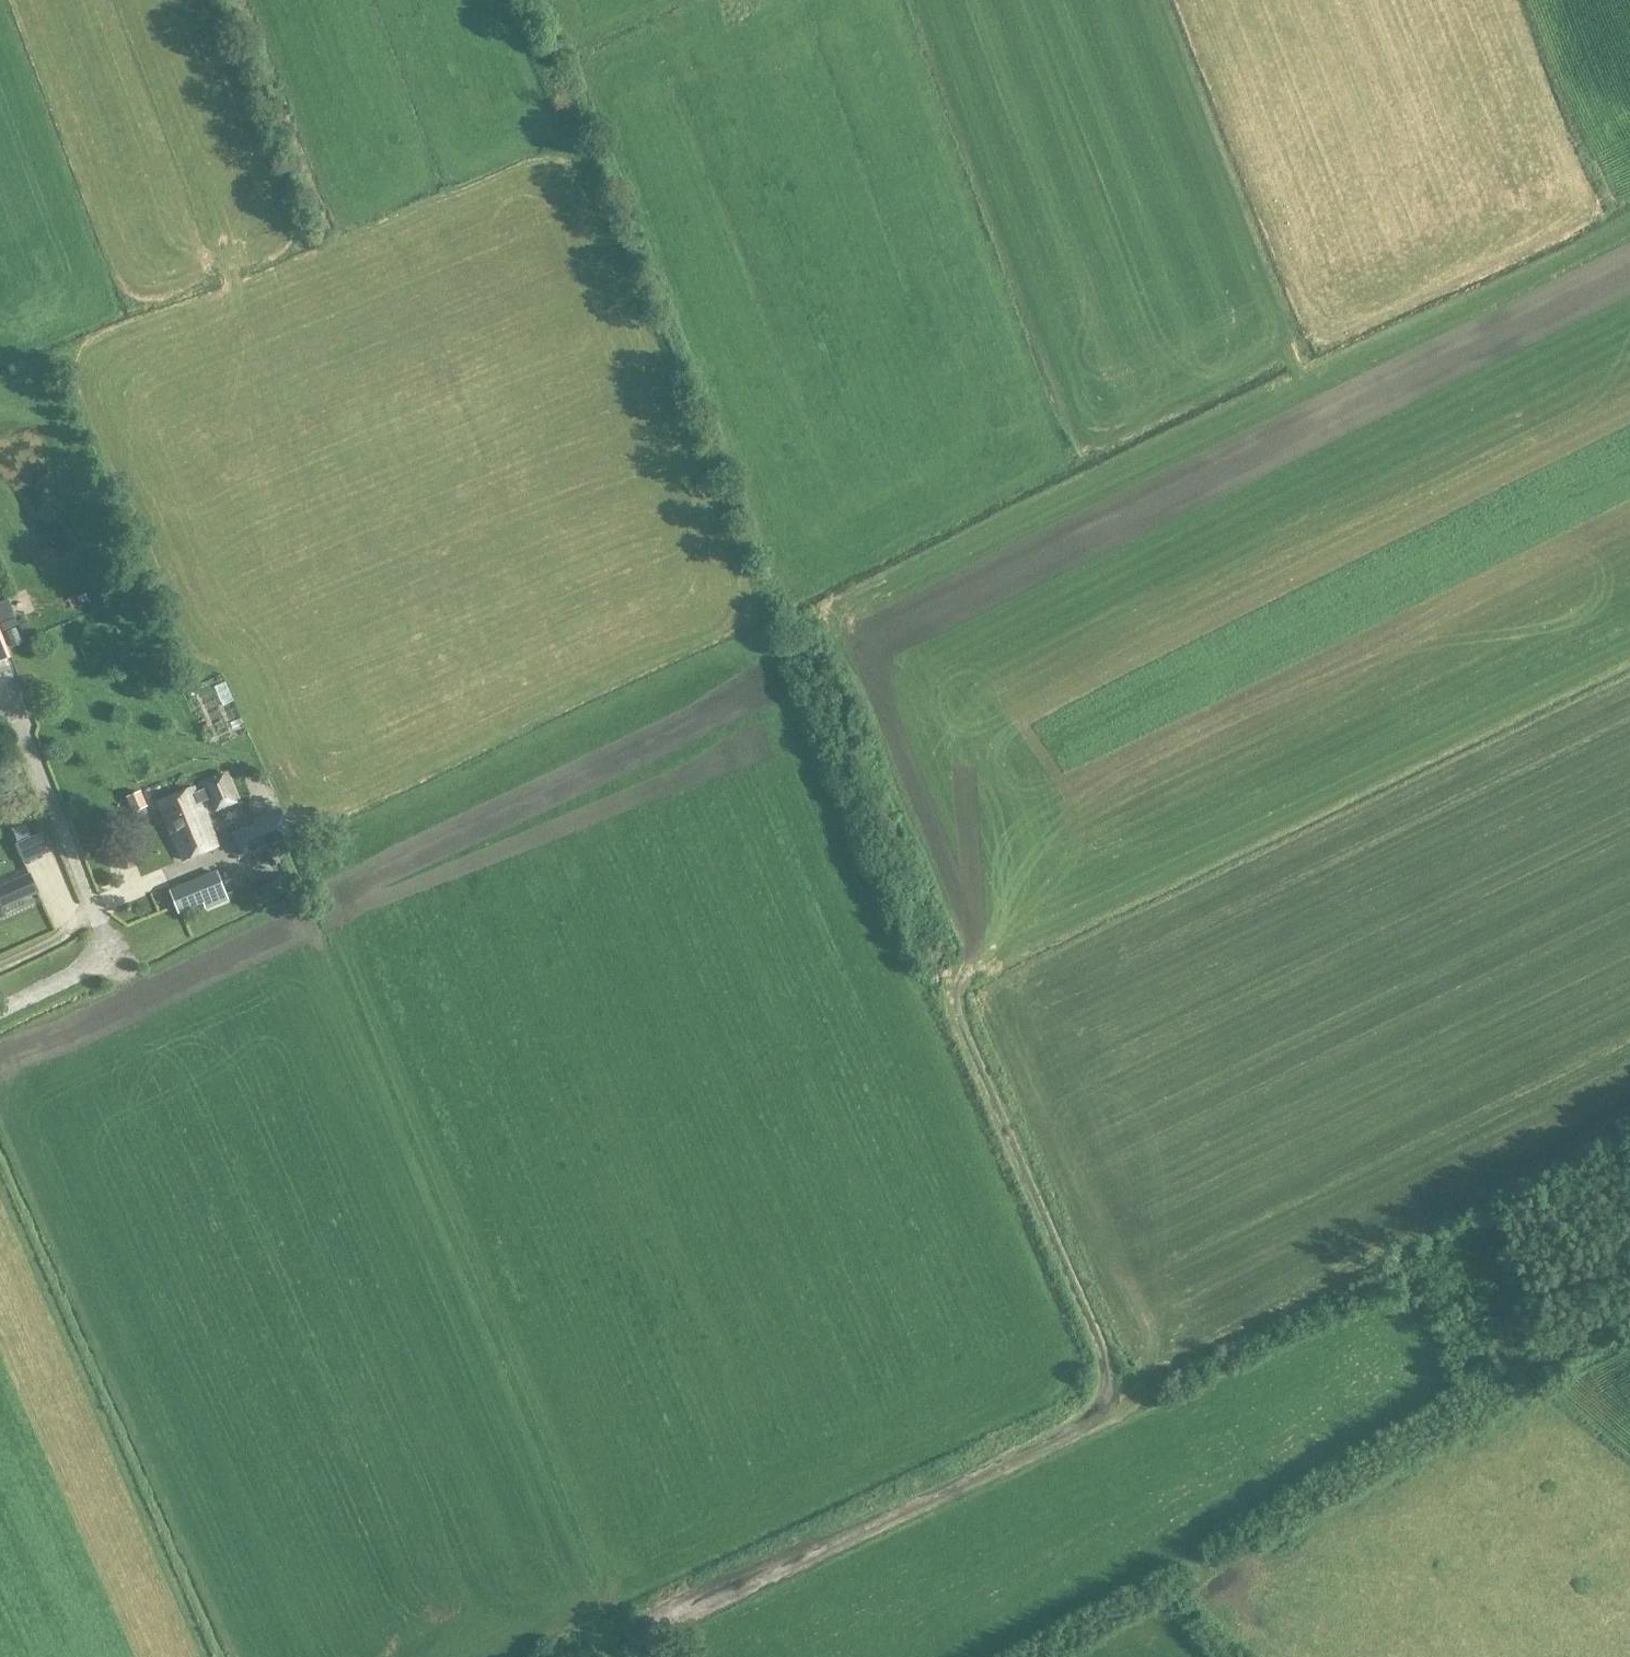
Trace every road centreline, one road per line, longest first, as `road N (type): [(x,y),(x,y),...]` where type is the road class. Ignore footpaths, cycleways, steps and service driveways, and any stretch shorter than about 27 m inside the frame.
road 1 (unclassified): [(104,928),(112,950),(89,968),(0,1011)]

